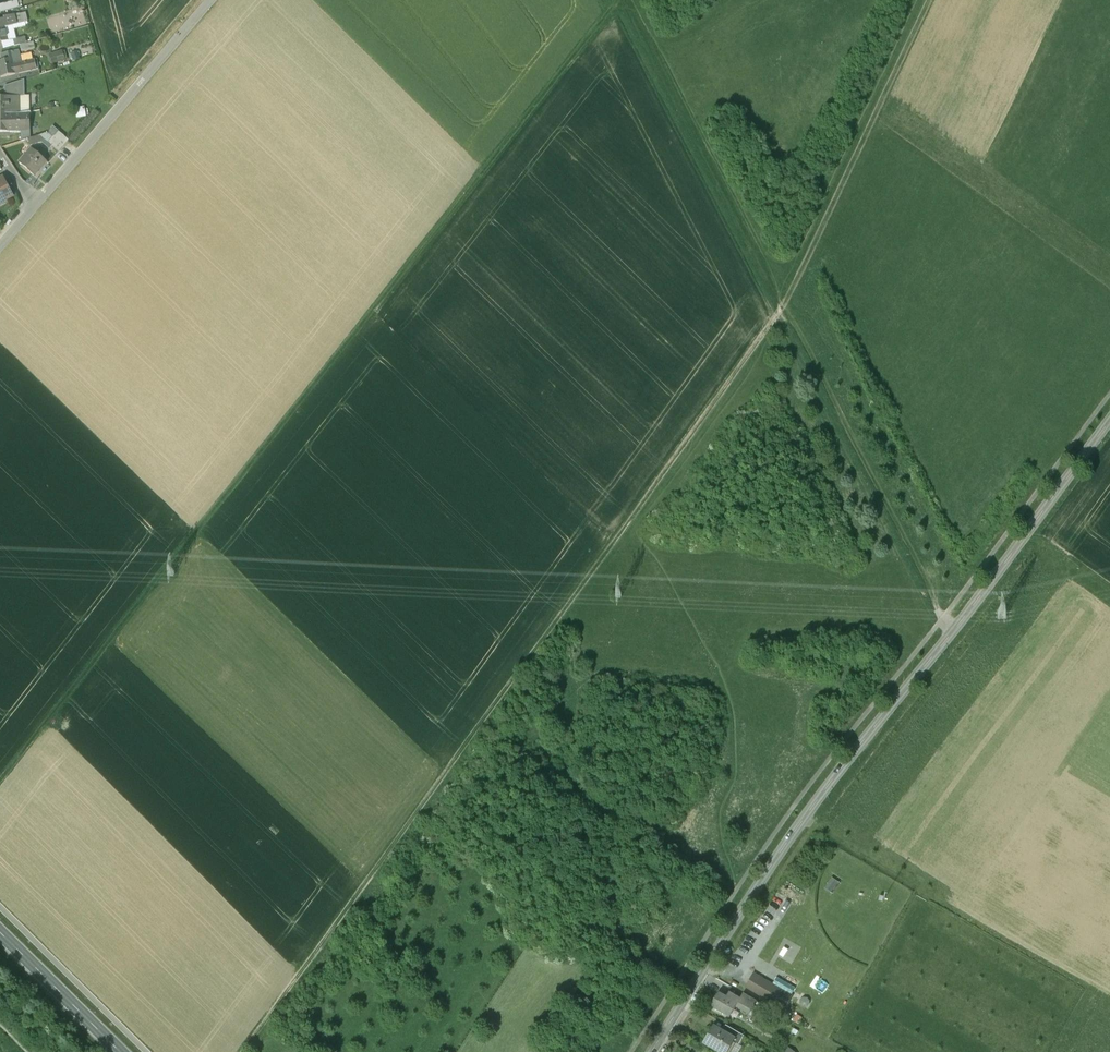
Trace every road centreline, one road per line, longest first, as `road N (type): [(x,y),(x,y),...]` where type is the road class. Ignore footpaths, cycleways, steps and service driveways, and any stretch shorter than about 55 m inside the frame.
road 1 (track): [(242,1051),(783,311),(933,0)]
road 2 (track): [(618,0),(258,474),(0,780)]
road 3 (tertiary): [(1109,419),(801,822),(650,1051)]
road 4 (track): [(619,0),(953,632)]
road 5 (residential): [(39,202),(172,49)]
road 6 (secondary): [(0,932),(120,1051)]

